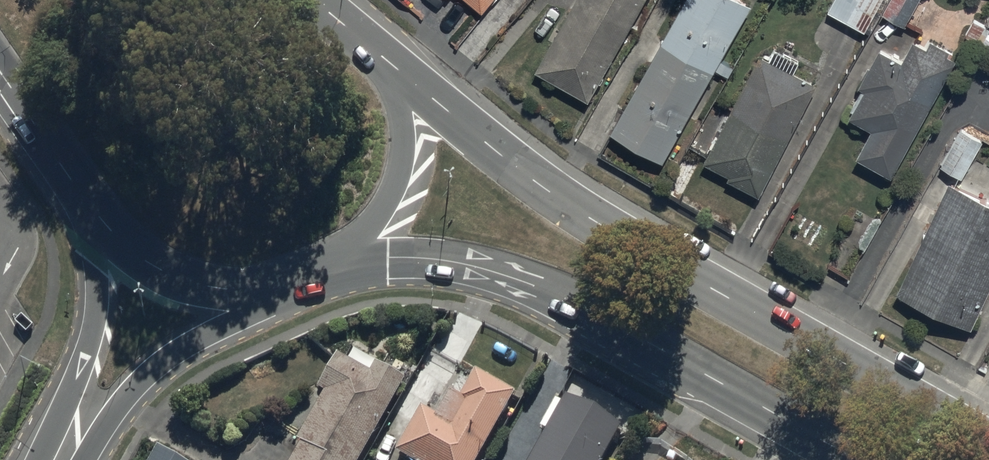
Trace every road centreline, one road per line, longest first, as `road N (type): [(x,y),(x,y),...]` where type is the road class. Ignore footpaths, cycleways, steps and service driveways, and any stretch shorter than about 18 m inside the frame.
road 1 (secondary): [(364,36),(528,179),(581,214),(988,443)]
road 2 (secondary): [(861,459),(516,279),(424,258),(319,265)]
road 3 (tertiary): [(297,274),(150,368),(99,416),(69,459)]
road 4 (secondary): [(364,36),(395,93),(396,172),(365,226),(319,265)]
road 5 (tertiary): [(53,459),(95,317),(84,200)]
road 6 (secondary): [(297,274),(247,287),(185,280),(130,247),(84,200)]
road 7 (secondary): [(84,200),(0,82)]

